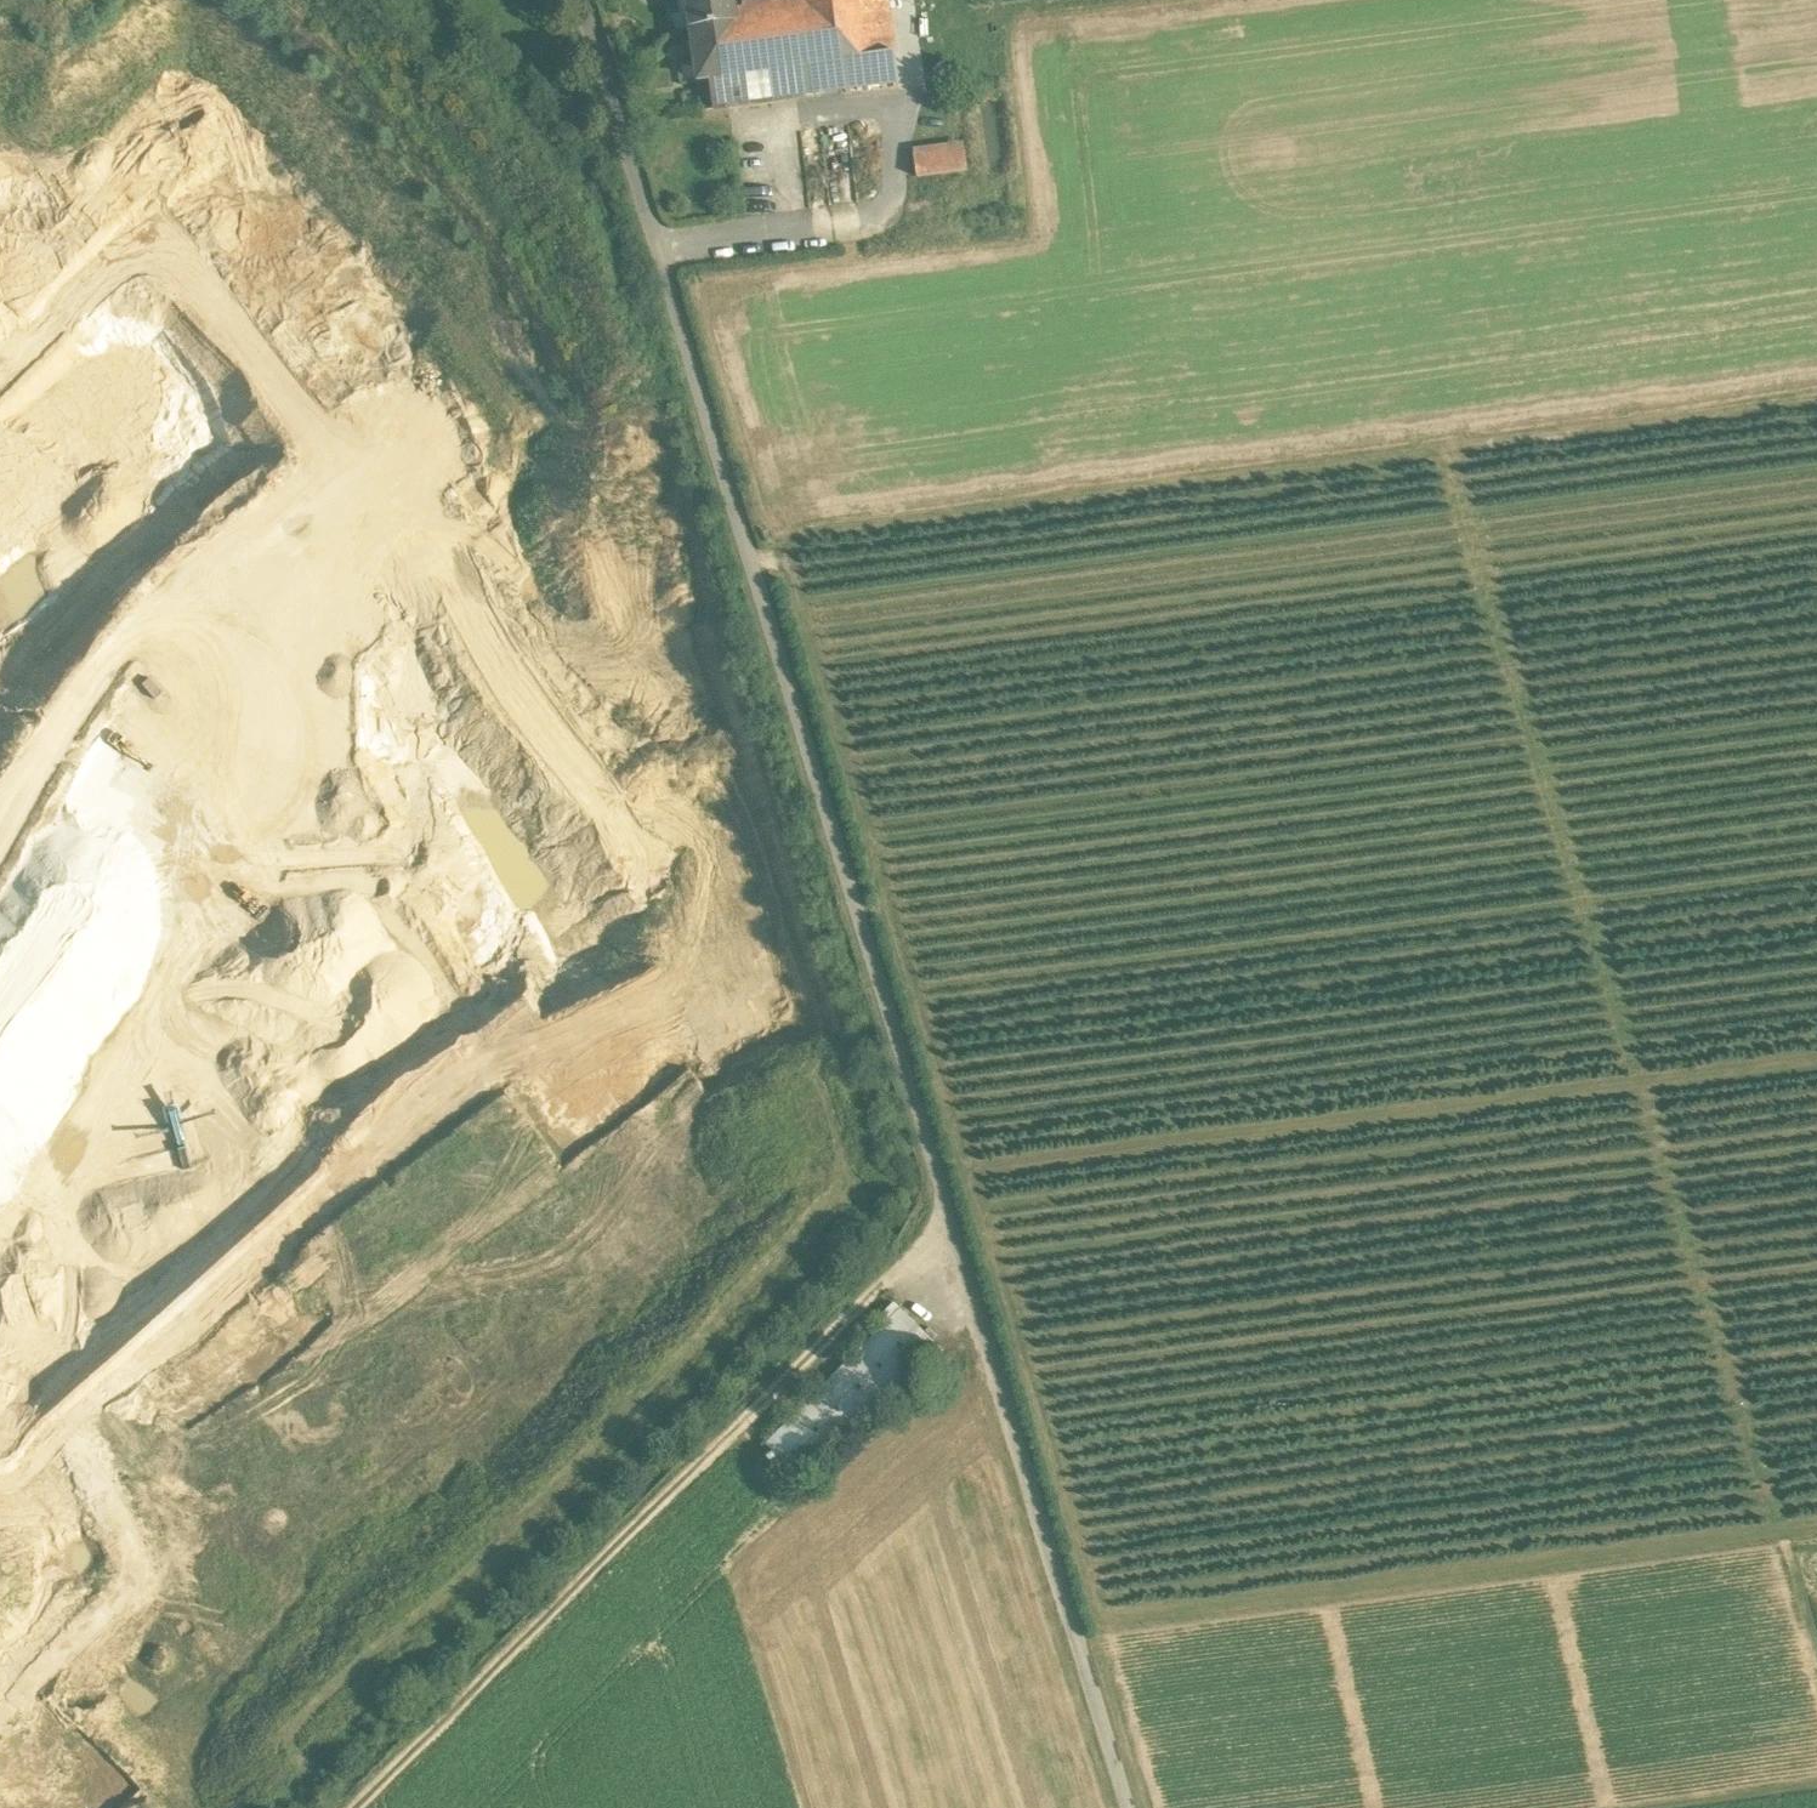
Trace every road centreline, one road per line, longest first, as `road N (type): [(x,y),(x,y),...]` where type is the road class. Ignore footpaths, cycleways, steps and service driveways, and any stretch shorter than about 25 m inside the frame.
road 1 (track): [(589,0),(946,1224),(1131,1807)]
road 2 (track): [(361,1807),(946,1224)]
road 3 (track): [(963,45),(1277,0)]

